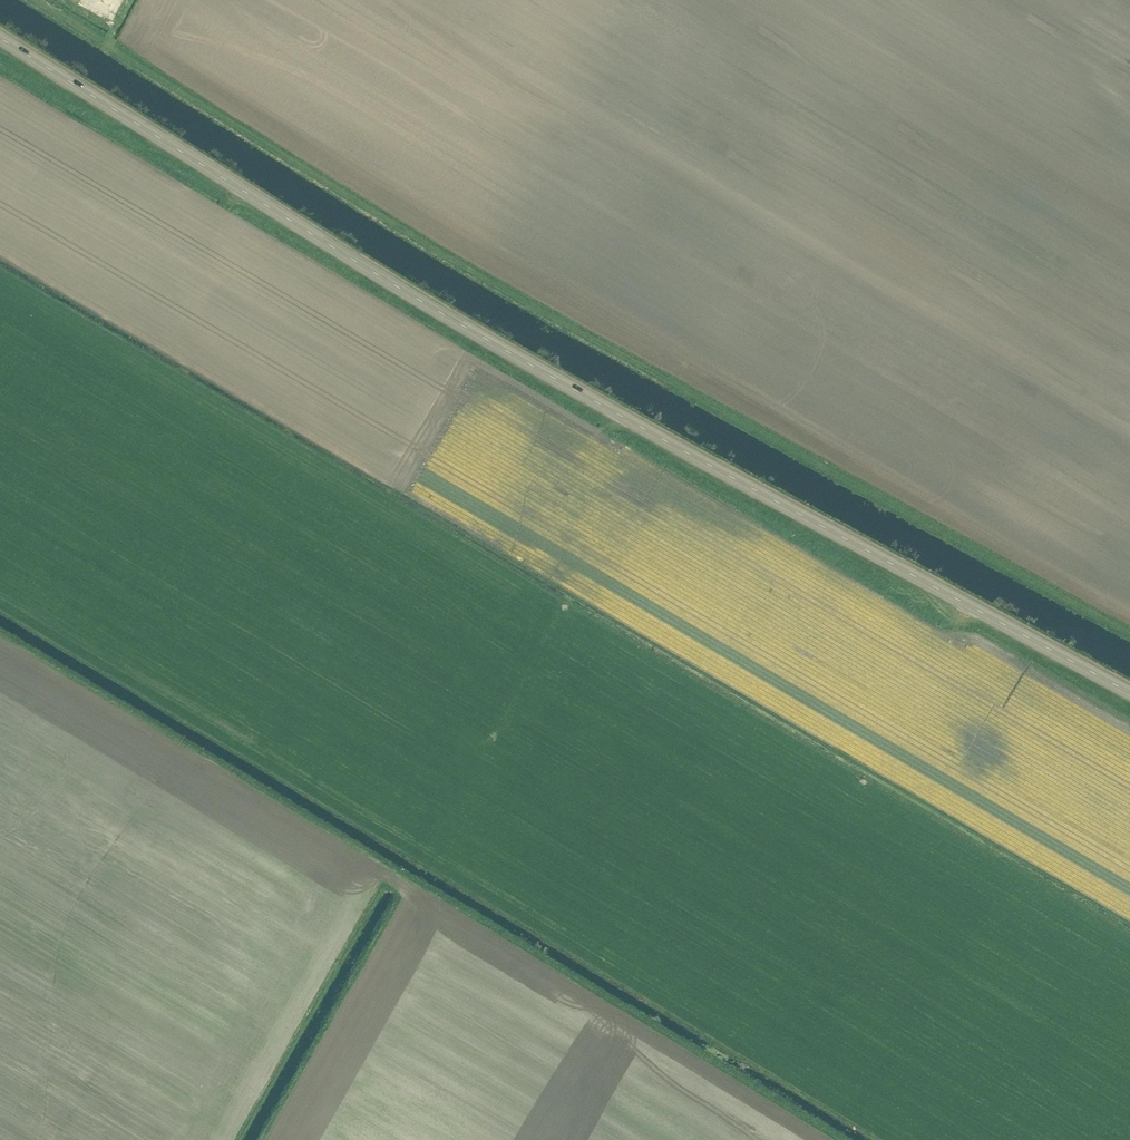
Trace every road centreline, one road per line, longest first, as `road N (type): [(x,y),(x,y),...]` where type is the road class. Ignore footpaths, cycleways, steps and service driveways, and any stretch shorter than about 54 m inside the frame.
road 1 (secondary): [(1129,694),(422,304),(0,38)]
road 2 (track): [(0,636),(833,1139)]

